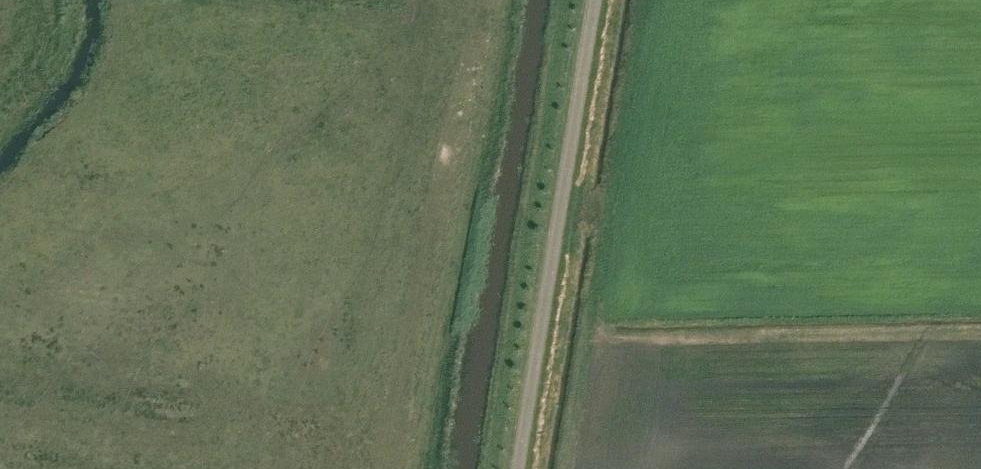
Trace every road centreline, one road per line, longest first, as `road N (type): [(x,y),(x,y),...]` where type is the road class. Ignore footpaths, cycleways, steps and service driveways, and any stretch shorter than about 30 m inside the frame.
road 1 (unclassified): [(519,468),(595,0)]

